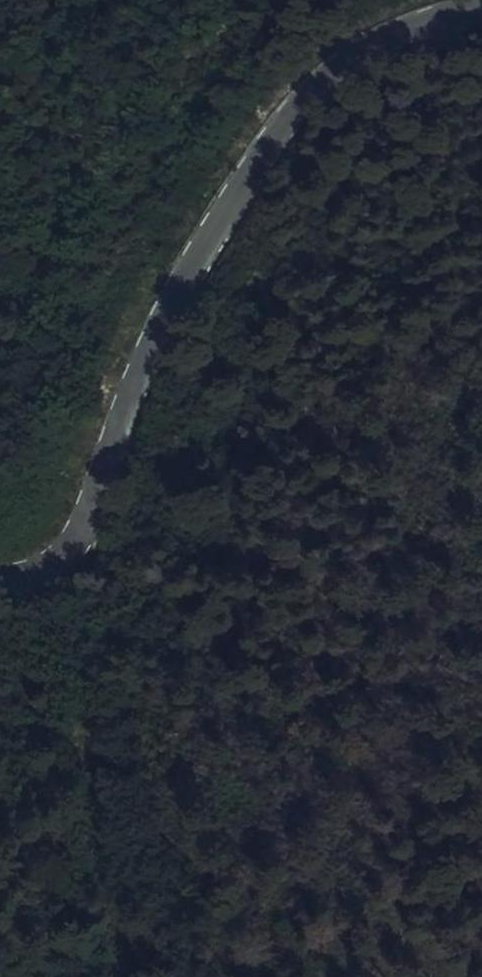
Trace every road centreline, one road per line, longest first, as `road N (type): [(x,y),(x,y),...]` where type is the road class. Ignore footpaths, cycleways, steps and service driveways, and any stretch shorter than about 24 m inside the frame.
road 1 (motorway): [(309,976),(173,413),(99,0)]
road 2 (motorway): [(0,159),(31,359),(165,976)]
road 3 (tertiary): [(0,580),(44,571),(66,554),(166,311),(257,156),(337,72),(411,31),(481,8)]

